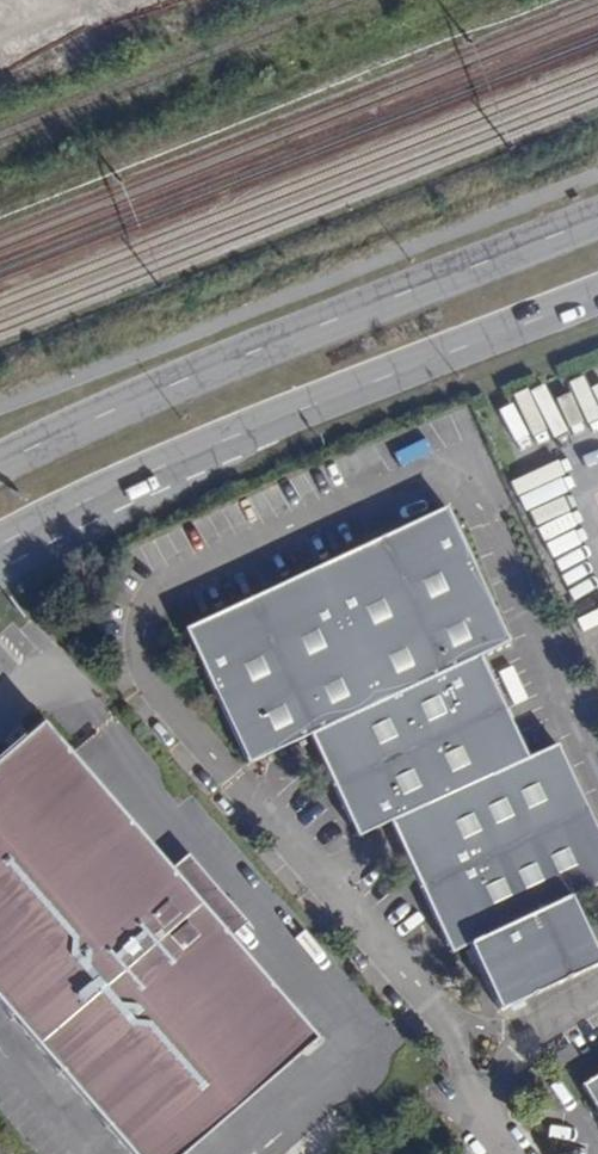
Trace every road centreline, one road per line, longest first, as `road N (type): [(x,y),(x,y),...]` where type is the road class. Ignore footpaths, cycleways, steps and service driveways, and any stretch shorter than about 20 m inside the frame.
road 1 (secondary): [(0,544),(208,446),(597,295)]
road 2 (secondary): [(597,218),(0,463)]

